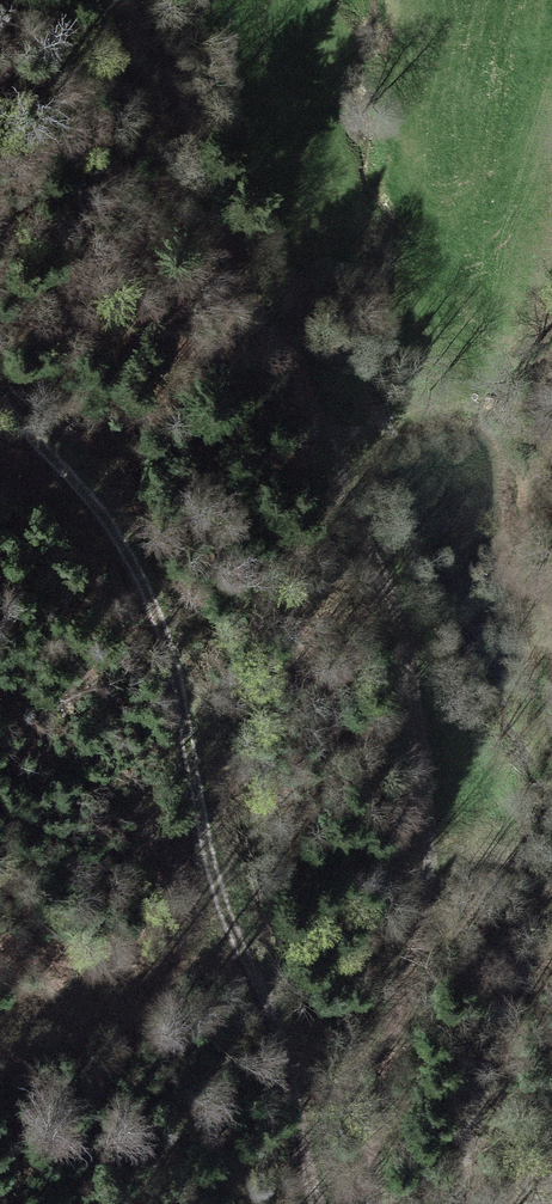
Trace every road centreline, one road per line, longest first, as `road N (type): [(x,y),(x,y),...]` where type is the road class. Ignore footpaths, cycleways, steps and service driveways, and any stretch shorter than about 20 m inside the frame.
road 1 (track): [(152,0),(390,618),(415,705),(435,864)]
road 2 (track): [(313,1203),(295,1098),(217,918),(165,667),(123,555),(34,417),(0,386)]
road 3 (track): [(435,864),(373,1118),(373,1203)]
road 4 (track): [(551,532),(545,481),(484,419),(437,417),(321,439)]
road 5 (track): [(435,864),(506,872),(551,893)]

